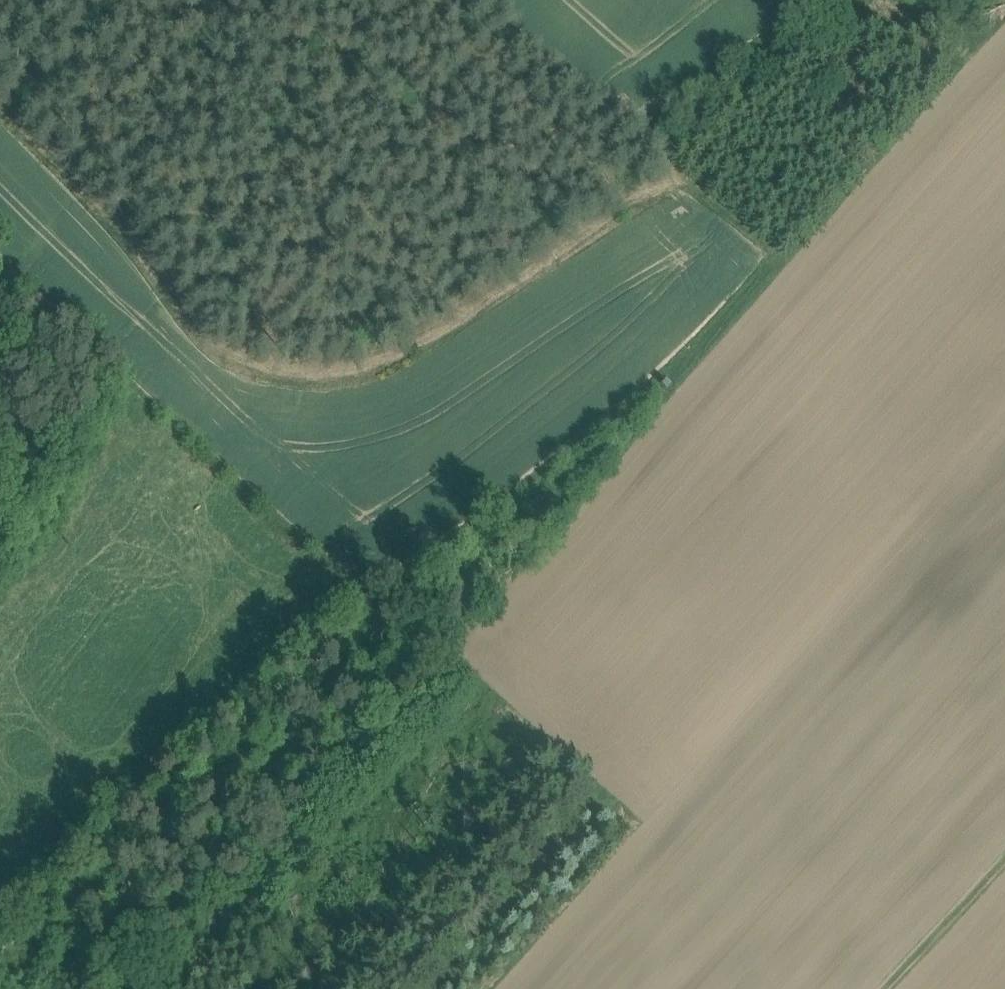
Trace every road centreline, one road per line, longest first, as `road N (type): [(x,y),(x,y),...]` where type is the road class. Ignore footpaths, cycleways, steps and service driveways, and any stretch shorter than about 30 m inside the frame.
road 1 (track): [(0,118),(114,229),(210,351),(246,370),(293,380),(348,379),(425,358),(680,159)]
road 2 (track): [(347,988),(544,748)]
road 3 (track): [(891,988),(1004,877)]

